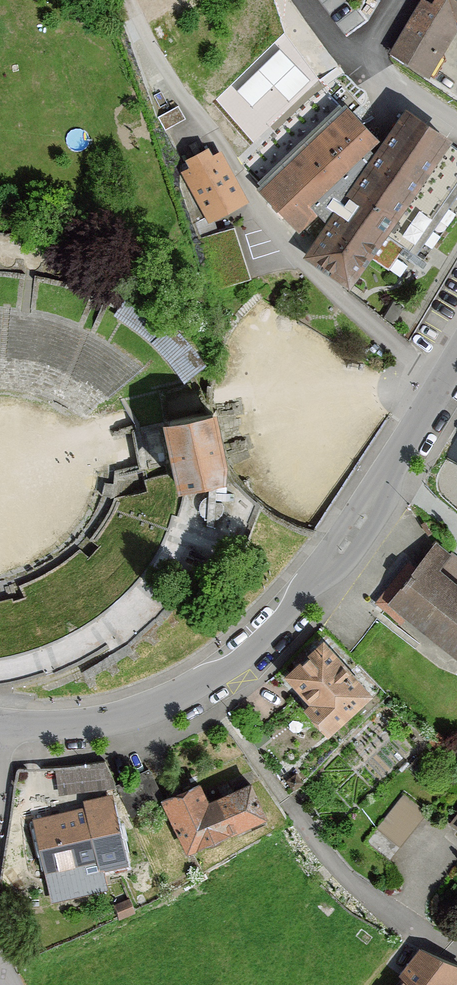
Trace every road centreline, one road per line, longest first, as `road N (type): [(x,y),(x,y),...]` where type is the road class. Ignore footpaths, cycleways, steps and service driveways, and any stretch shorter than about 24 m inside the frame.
road 1 (residential): [(3,724),(96,722),(156,705),(237,665),(348,532),(456,348)]
road 2 (residential): [(236,736),(324,858),(405,927),(456,951)]
road 3 (residential): [(456,132),(362,65),(301,0)]

